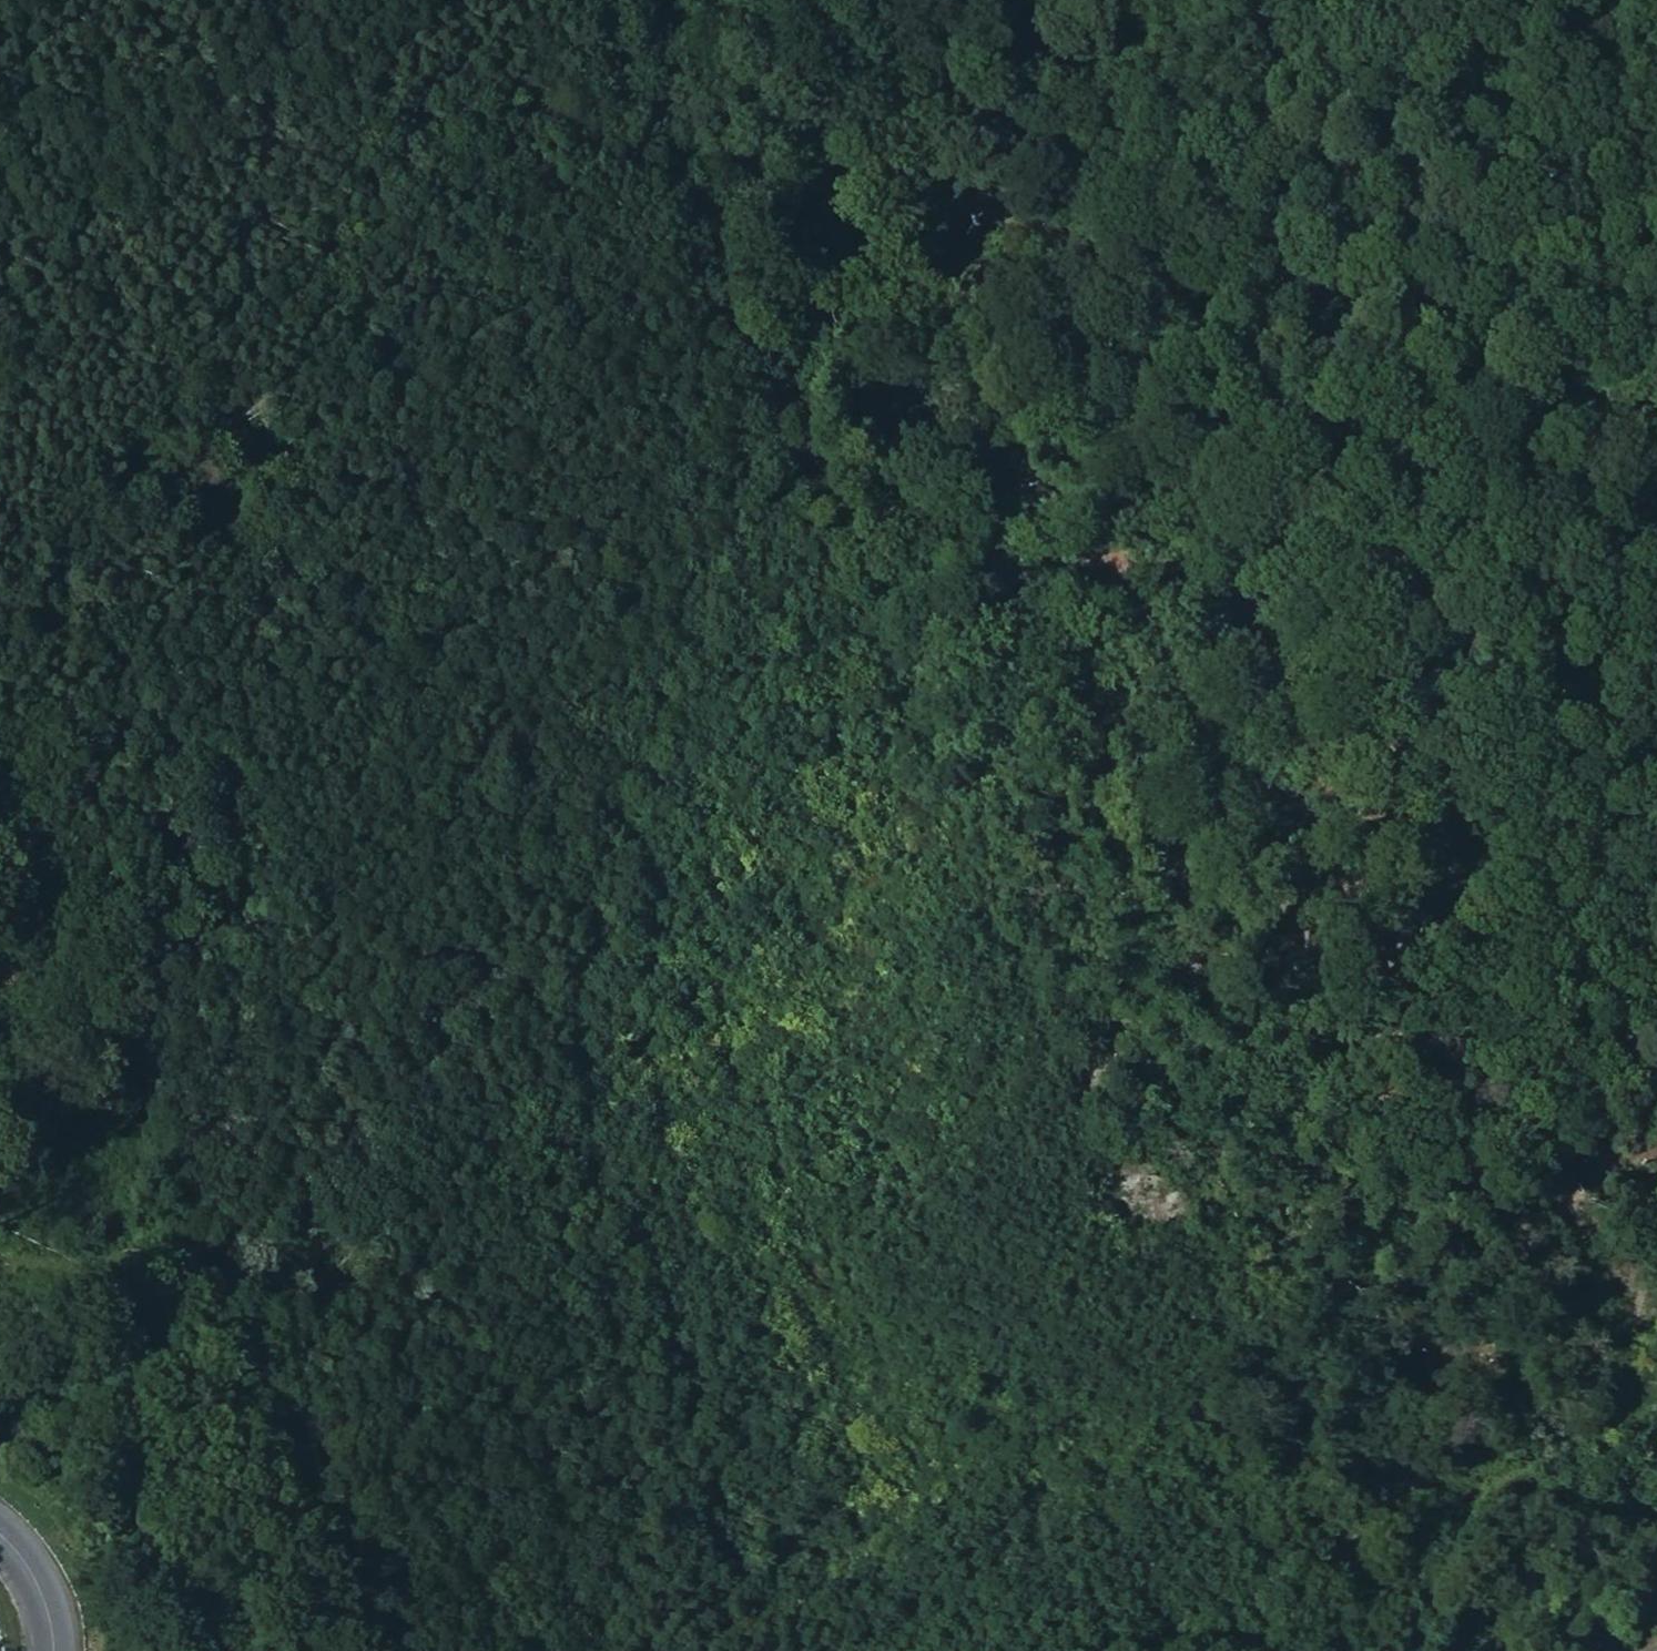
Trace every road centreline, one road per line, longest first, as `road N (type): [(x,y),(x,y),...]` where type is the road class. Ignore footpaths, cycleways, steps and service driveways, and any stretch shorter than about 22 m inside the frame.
road 1 (track): [(1067,1650),(1656,1391)]
road 2 (secondary): [(52,1650),(33,1567),(0,1527)]

